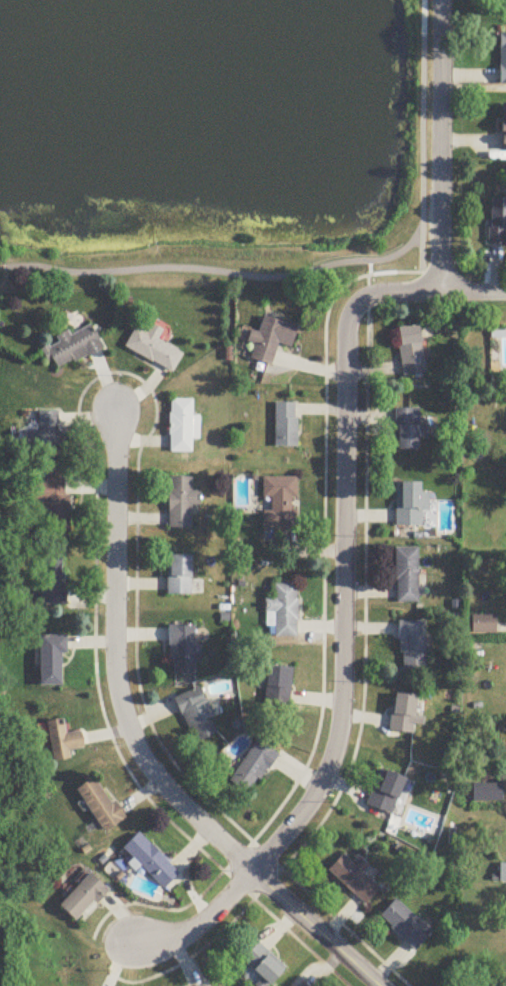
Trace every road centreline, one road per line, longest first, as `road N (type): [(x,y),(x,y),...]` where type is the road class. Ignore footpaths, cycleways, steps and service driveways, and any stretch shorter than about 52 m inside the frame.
road 1 (residential): [(137,943),(175,938),(198,924),(307,806),(329,762),(339,708),(347,324),(362,299),(437,289)]
road 2 (residential): [(376,985),(203,826),(142,756),(126,724),(118,696),(116,413)]
road 3 (residential): [(444,0),(437,289)]

